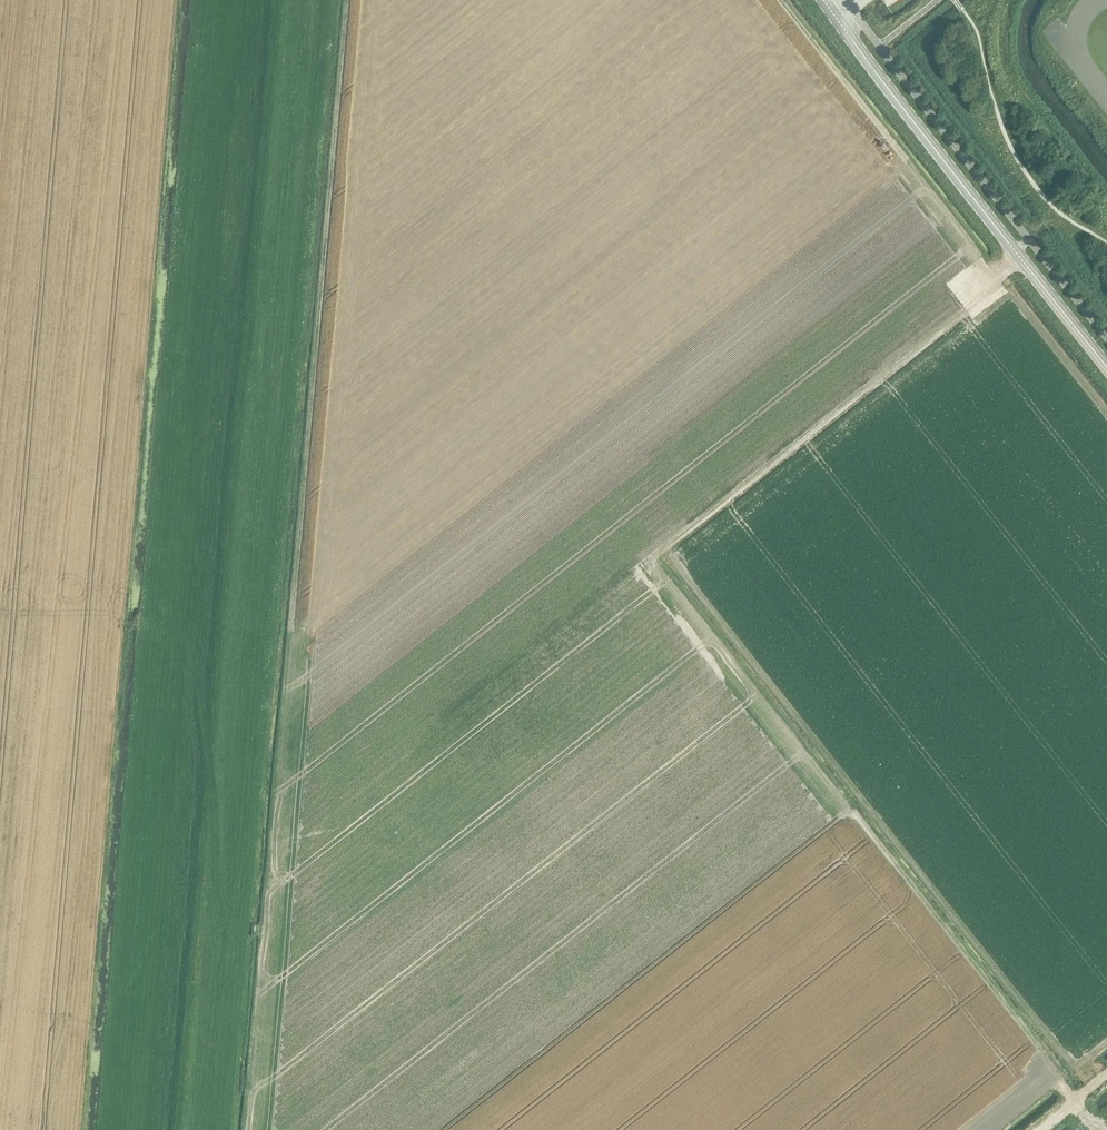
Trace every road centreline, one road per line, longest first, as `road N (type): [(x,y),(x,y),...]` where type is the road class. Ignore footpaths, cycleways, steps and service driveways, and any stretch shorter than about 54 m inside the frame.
road 1 (secondary): [(1106,367),(823,0)]

